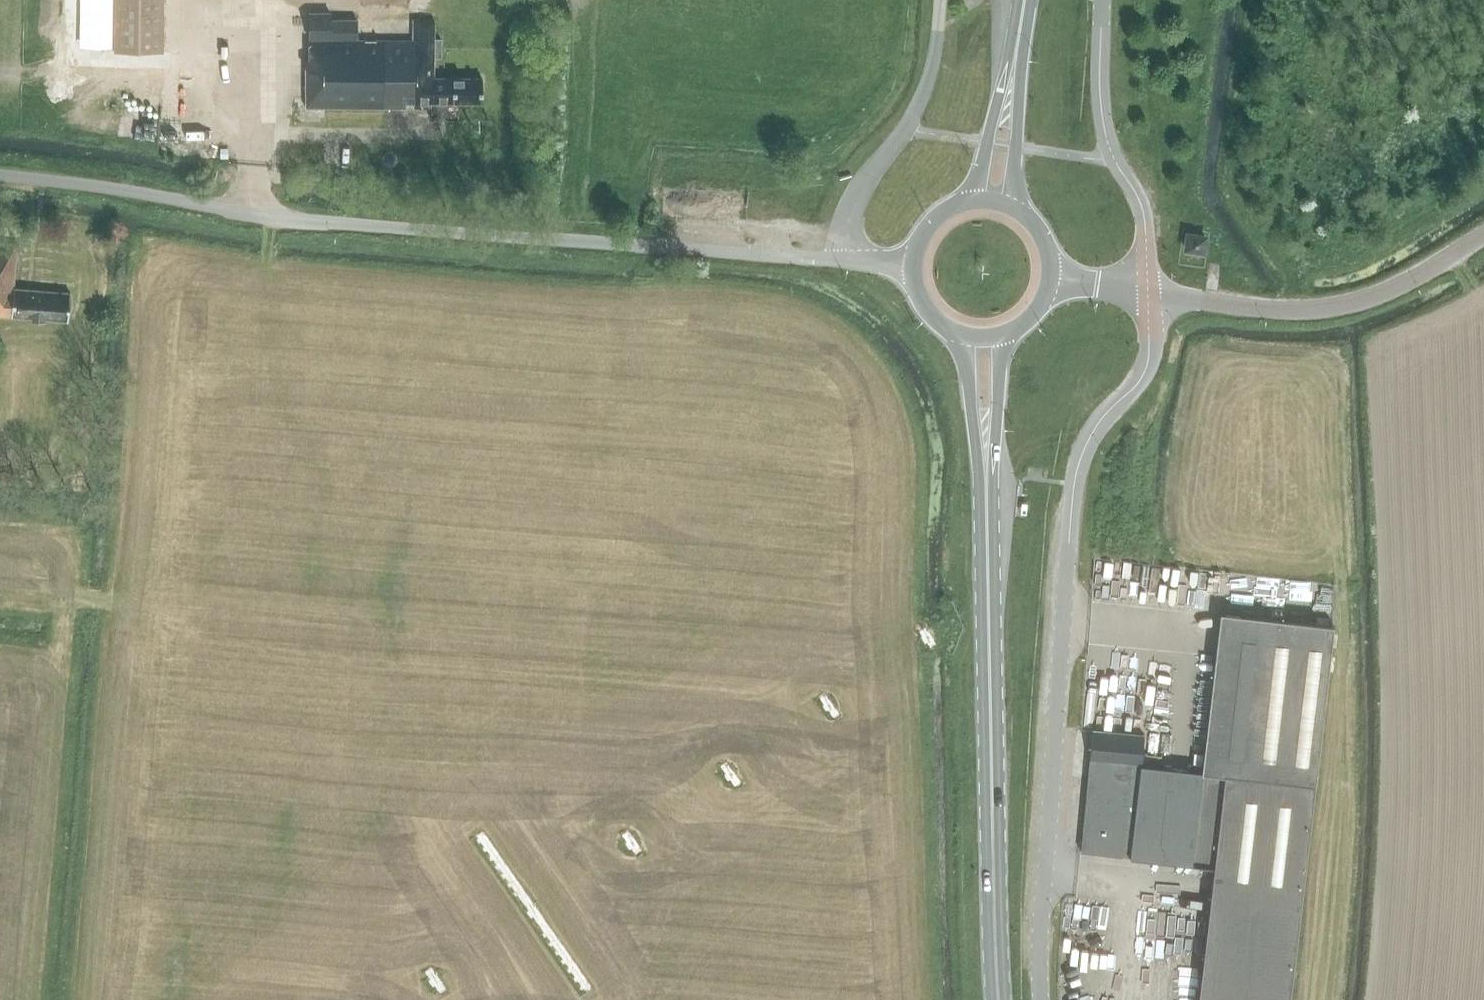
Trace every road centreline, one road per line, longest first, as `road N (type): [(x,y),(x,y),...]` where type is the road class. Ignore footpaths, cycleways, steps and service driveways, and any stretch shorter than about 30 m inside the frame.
road 1 (unclassified): [(846,259),(269,219),(0,175)]
road 2 (unclassified): [(1041,999),(1074,484),(1099,423),(1148,363),(1148,291)]
road 3 (primary): [(998,999),(987,527)]
road 4 (tertiary): [(1148,291),(1270,309),(1340,305),(1399,286),(1483,234)]
road 5 (unclassified): [(1148,291),(1142,206),(1111,153),(1101,114),(1102,0)]
road 6 (unclassified): [(846,259),(854,200),(919,103),(939,24)]
road 7 (primary): [(962,336),(987,527)]
road 8 (primary): [(987,527),(1002,336)]
road 9 (primary): [(1014,207),(1020,21)]
road 10 (primary): [(1020,21),(972,200)]

